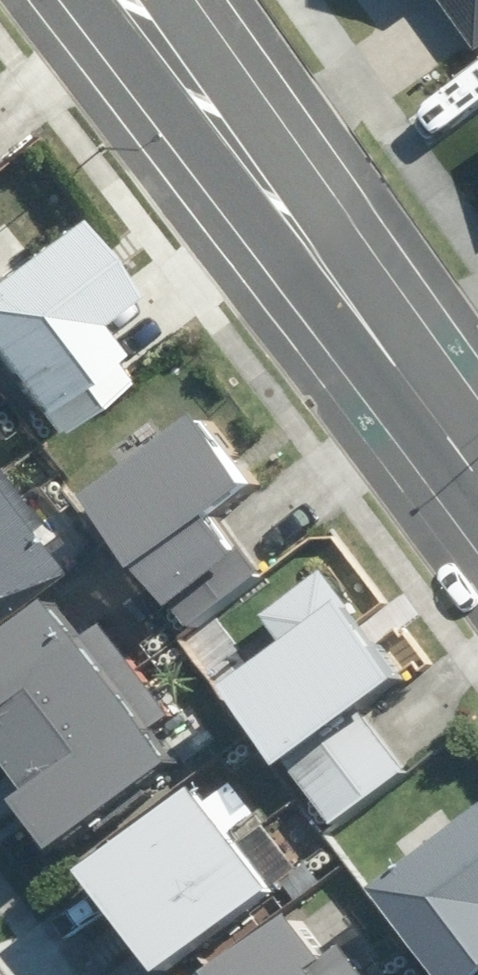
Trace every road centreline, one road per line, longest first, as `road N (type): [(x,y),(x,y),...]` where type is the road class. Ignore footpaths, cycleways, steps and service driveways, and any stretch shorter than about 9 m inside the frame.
road 1 (tertiary): [(129,0),(477,470)]

